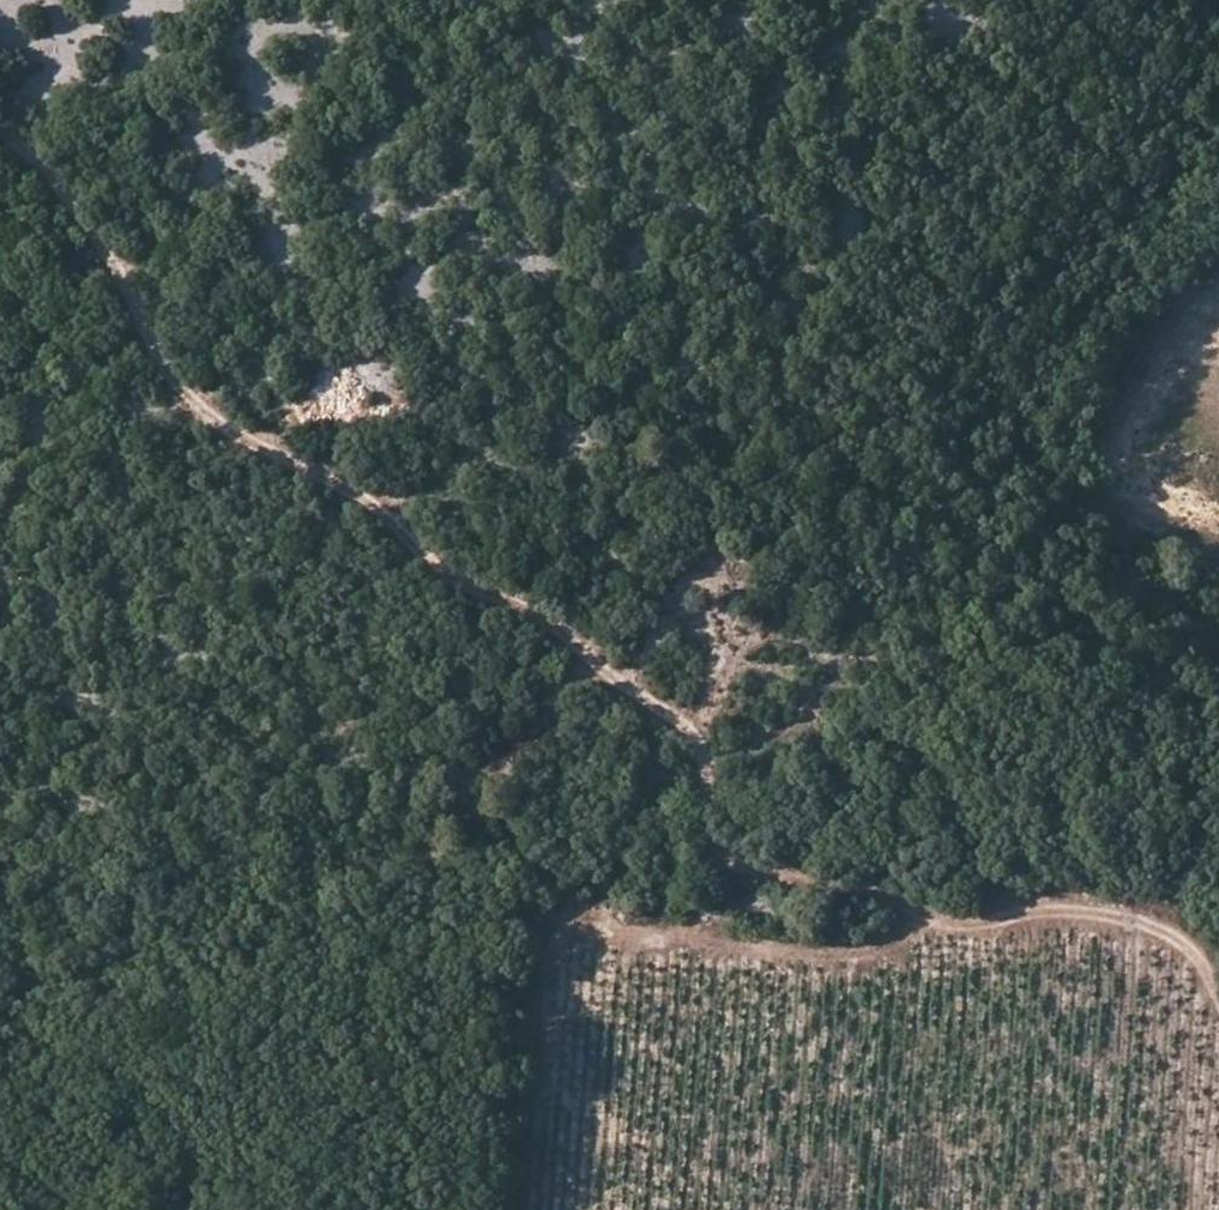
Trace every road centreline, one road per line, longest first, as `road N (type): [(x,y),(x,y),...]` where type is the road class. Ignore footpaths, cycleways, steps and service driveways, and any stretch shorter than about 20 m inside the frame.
road 1 (track): [(0,129),(89,222),(164,363),(204,412),(367,501),(453,583),(539,614),(624,688),(682,722),(698,743),(715,834),(733,864),(873,892),(934,918),(1056,907),(1126,918),(1181,940),(1218,988)]

